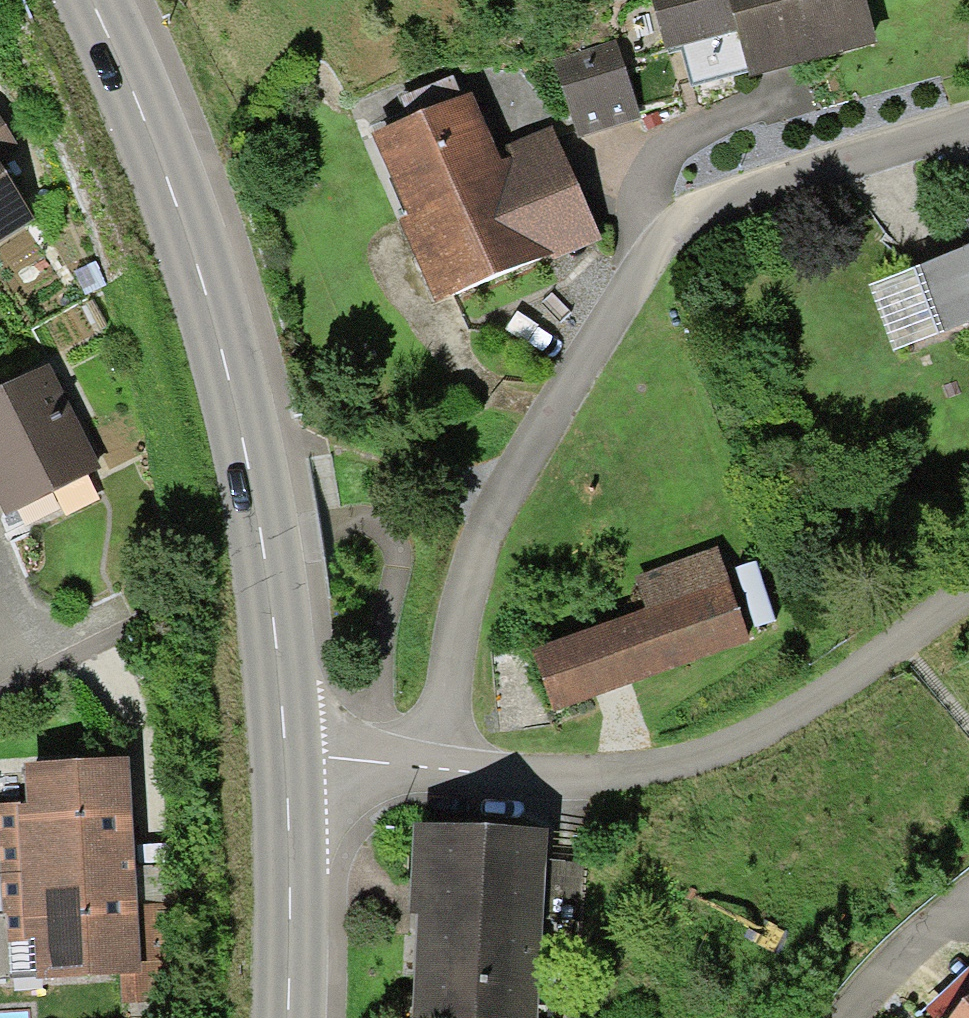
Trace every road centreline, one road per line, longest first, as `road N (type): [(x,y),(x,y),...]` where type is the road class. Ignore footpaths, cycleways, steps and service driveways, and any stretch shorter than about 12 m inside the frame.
road 1 (residential): [(445,770),(449,638),(500,502),(567,371),(645,258),(715,205),(968,128)]
road 2 (primary): [(85,0),(170,198),(230,382),(287,759)]
road 3 (residential): [(968,590),(748,735),(676,766),(571,775),(445,770)]
road 4 (primary): [(287,759),(288,1017)]
road 5 (residential): [(968,908),(902,945),(839,1017)]
road 6 (residential): [(445,770),(287,759)]

